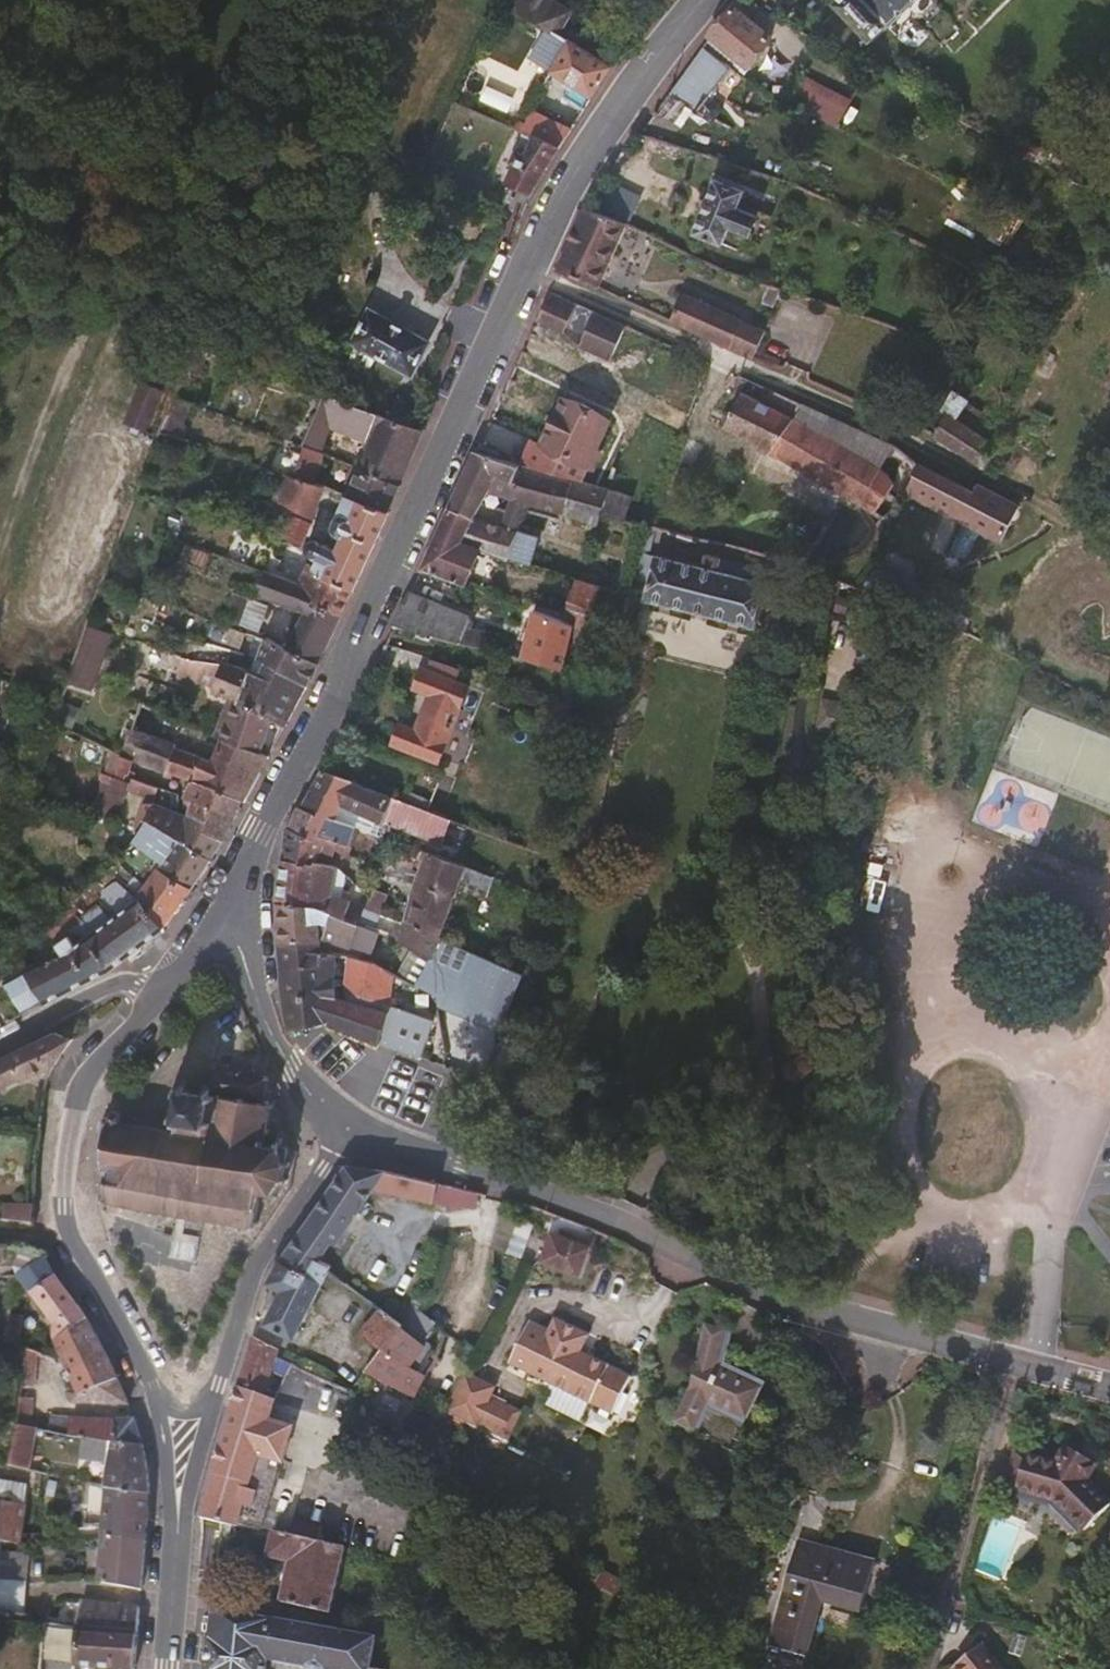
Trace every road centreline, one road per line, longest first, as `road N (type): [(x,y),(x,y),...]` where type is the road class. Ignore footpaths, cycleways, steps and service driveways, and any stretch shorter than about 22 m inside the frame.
road 1 (tertiary): [(229,910),(574,176),(707,0)]
road 2 (residential): [(1109,1385),(813,1305),(541,1191),(344,1127)]
road 3 (tertiary): [(167,987),(88,1075),(65,1206),(75,1244),(158,1396)]
road 4 (tertiary): [(215,1404),(266,1252),(344,1127)]
road 5 (tertiary): [(344,1127),(290,1070),(229,910)]
road 6 (unclassified): [(167,987),(120,983),(0,1046)]
road 7 (tertiary): [(158,1396),(178,1534)]
road 8 (tertiary): [(178,1534),(215,1404)]
road 9 (tertiary): [(169,1668),(178,1534)]

